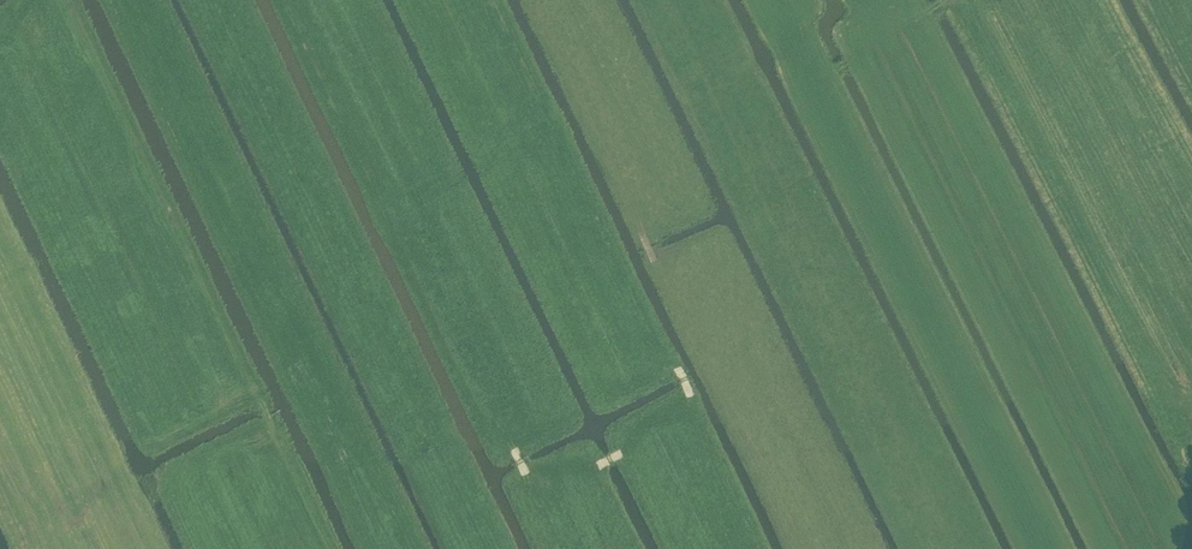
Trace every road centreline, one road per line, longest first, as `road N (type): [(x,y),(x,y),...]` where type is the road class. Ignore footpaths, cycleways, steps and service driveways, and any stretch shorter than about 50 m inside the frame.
road 1 (track): [(390,548),(127,0)]

